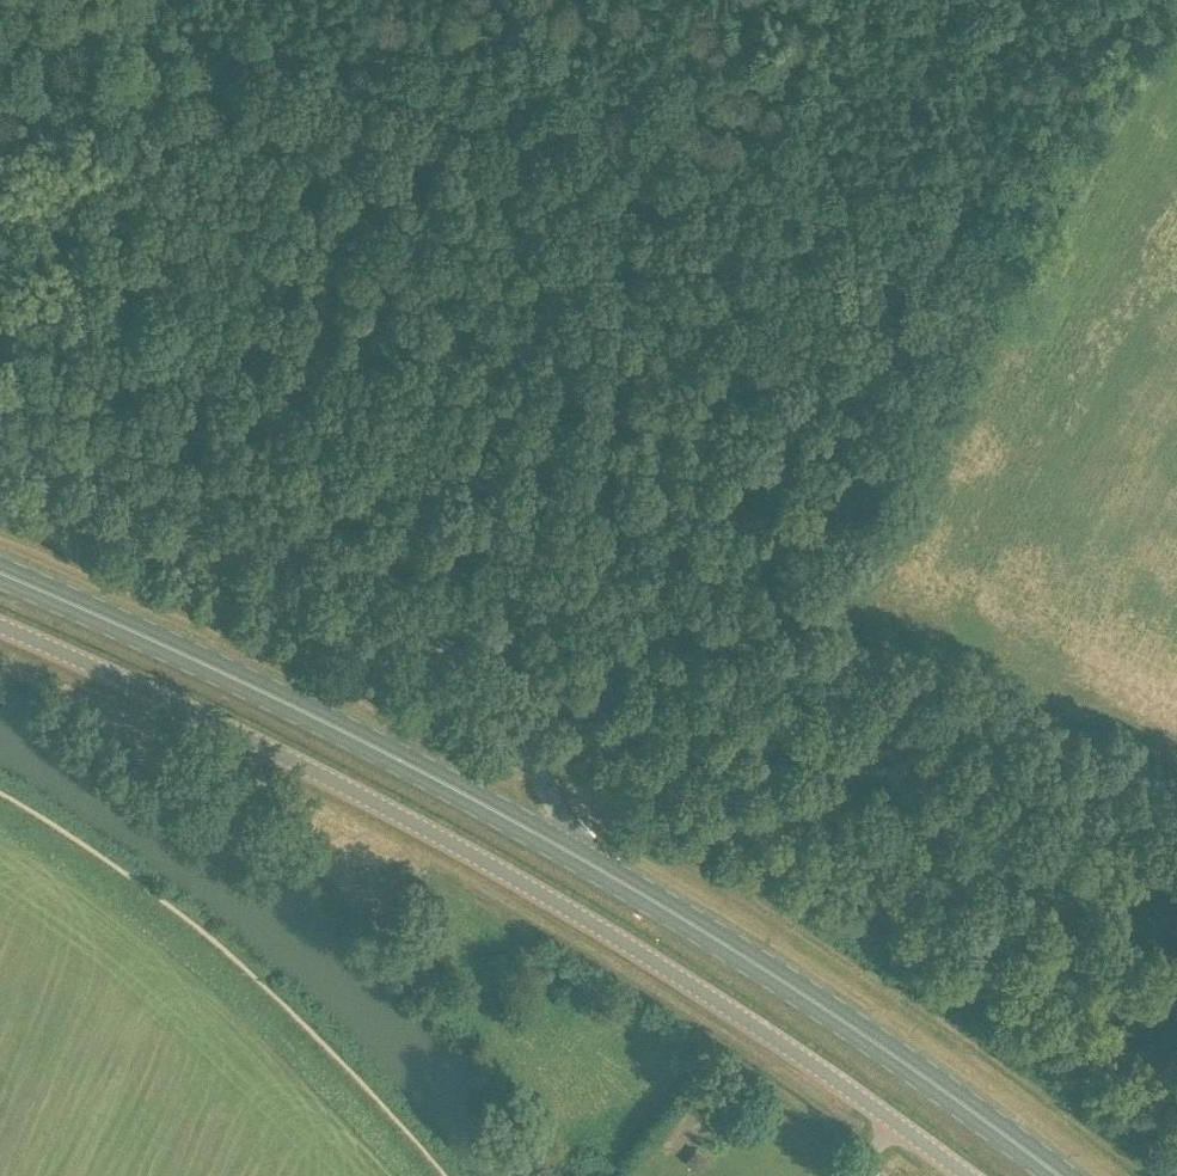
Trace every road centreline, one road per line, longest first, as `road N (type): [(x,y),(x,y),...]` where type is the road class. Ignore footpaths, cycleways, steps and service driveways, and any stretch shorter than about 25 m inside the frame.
road 1 (primary): [(1056,1175),(852,1028),(572,857),(157,642),(0,573)]
road 2 (unclassified): [(967,1175),(654,959),(428,832),(0,627)]
road 3 (track): [(0,304),(112,0)]

